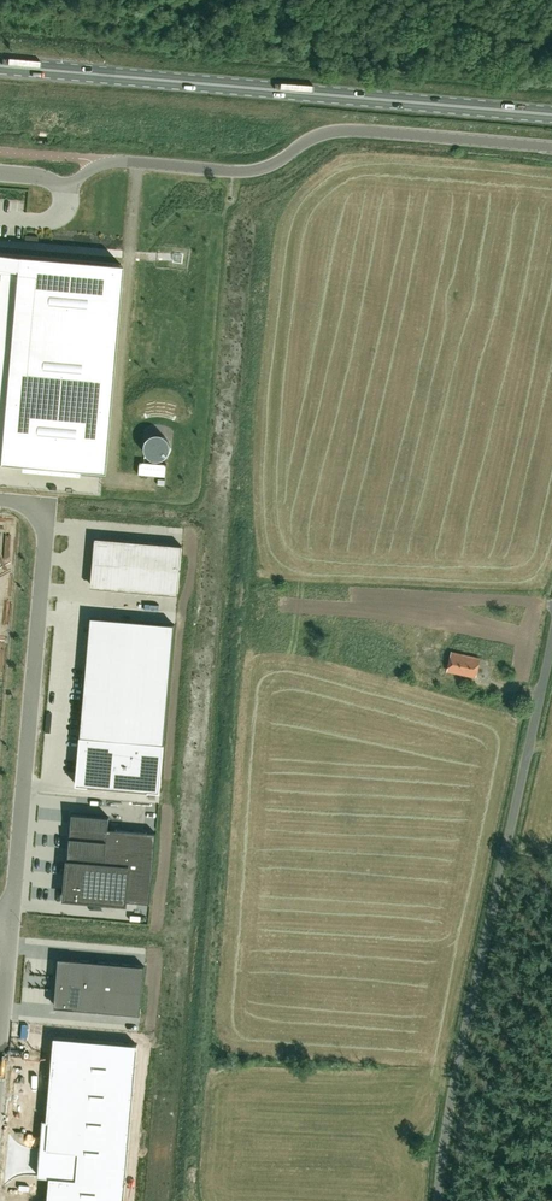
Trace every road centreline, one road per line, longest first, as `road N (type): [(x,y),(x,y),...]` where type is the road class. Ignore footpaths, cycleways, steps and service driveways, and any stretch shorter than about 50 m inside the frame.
road 1 (unclassified): [(551,147),(346,131),(241,174),(111,161),(64,192),(44,176),(0,172)]
road 2 (unclassified): [(437,1200),(457,1074),(551,643)]
road 3 (primary): [(551,114),(0,63)]
road 4 (unclassified): [(0,501),(41,505),(11,926)]

